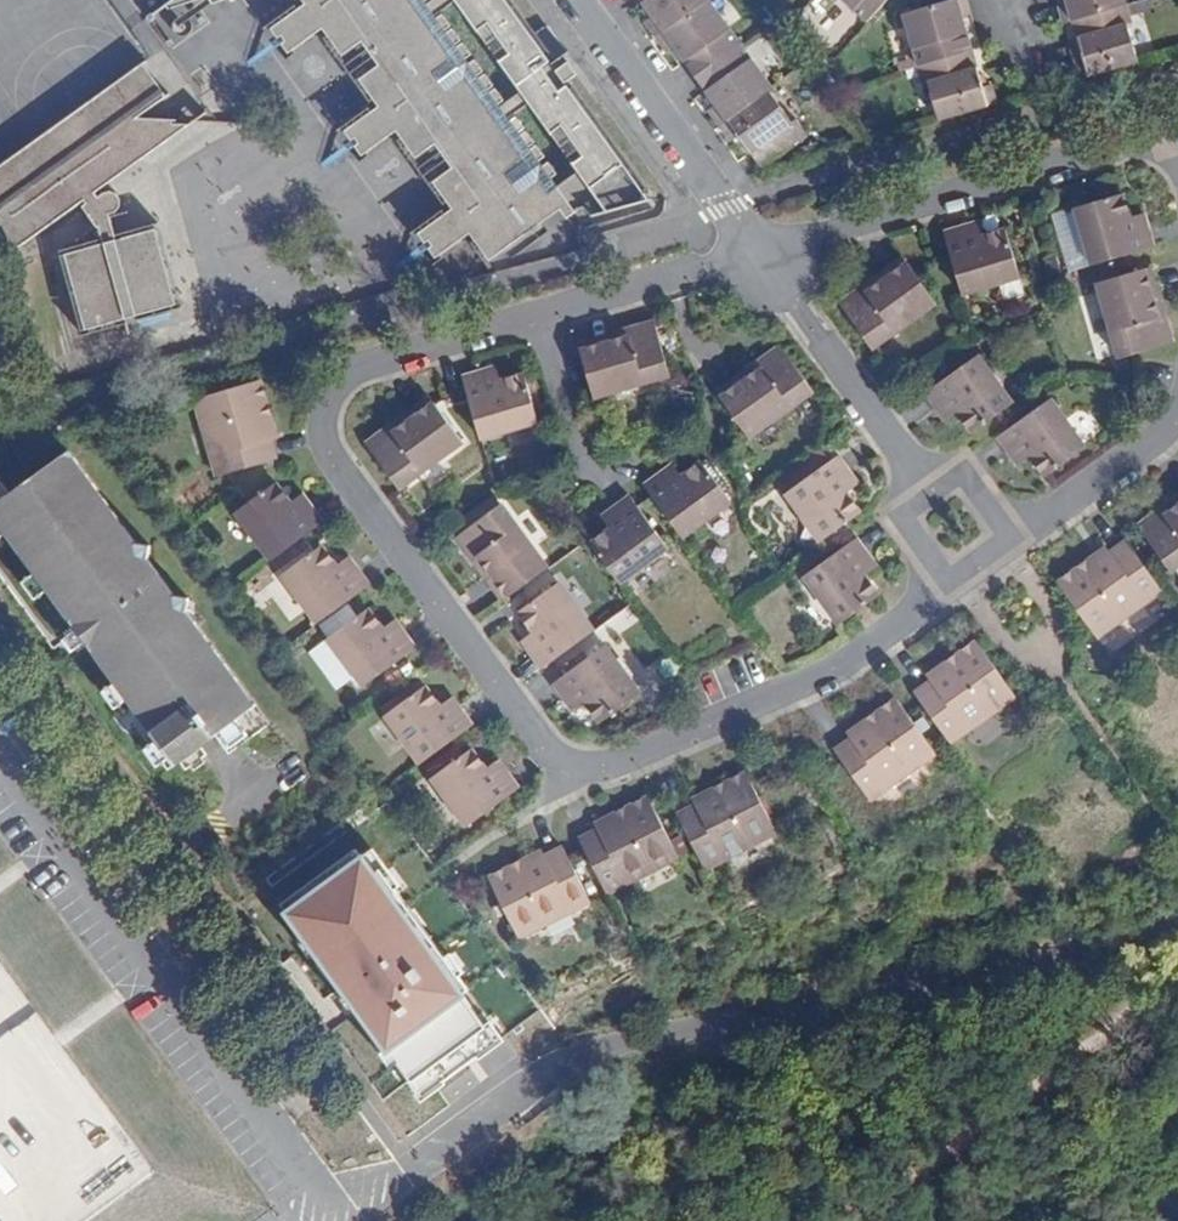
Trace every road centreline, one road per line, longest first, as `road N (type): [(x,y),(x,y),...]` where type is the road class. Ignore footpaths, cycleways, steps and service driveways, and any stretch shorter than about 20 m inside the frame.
road 1 (residential): [(0,753),(342,1216)]
road 2 (residential): [(573,0),(757,256)]

